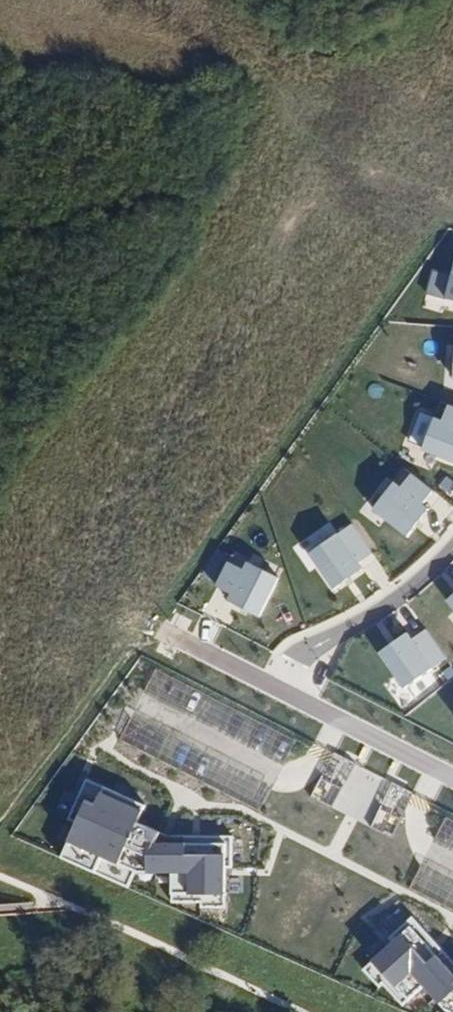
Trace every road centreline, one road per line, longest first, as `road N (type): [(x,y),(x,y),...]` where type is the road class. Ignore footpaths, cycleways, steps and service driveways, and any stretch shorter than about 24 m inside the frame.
road 1 (residential): [(159,648),(452,784)]

